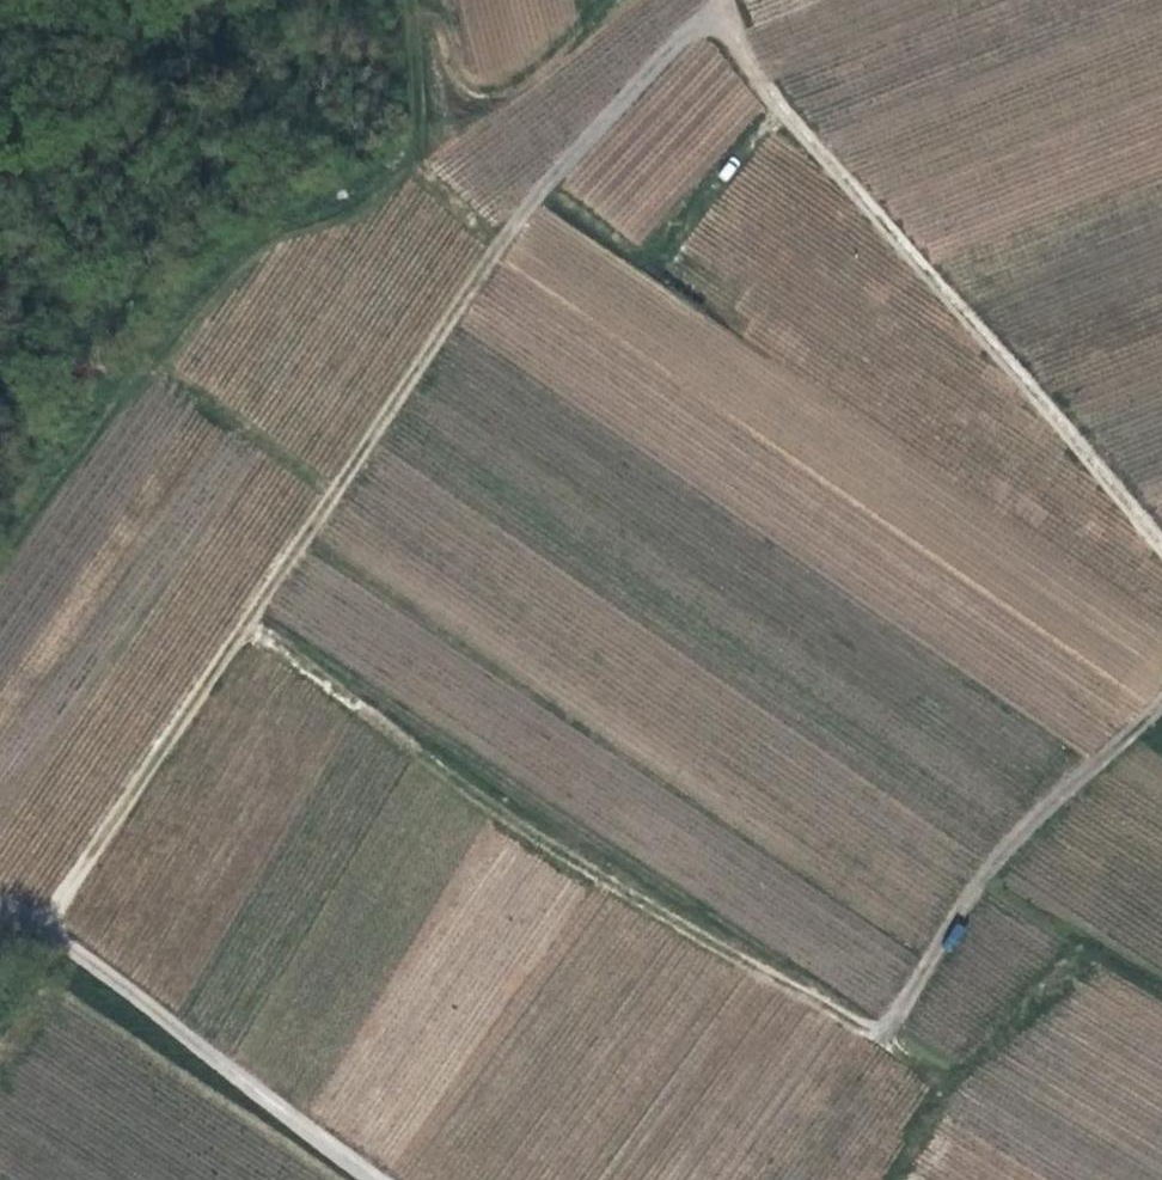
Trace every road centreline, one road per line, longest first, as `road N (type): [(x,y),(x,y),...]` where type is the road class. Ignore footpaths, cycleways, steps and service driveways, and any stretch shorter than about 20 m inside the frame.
road 1 (track): [(0,893),(44,921),(197,723),(523,227),(678,39),(719,21),(1161,525)]
road 2 (track): [(399,1179),(44,921)]

